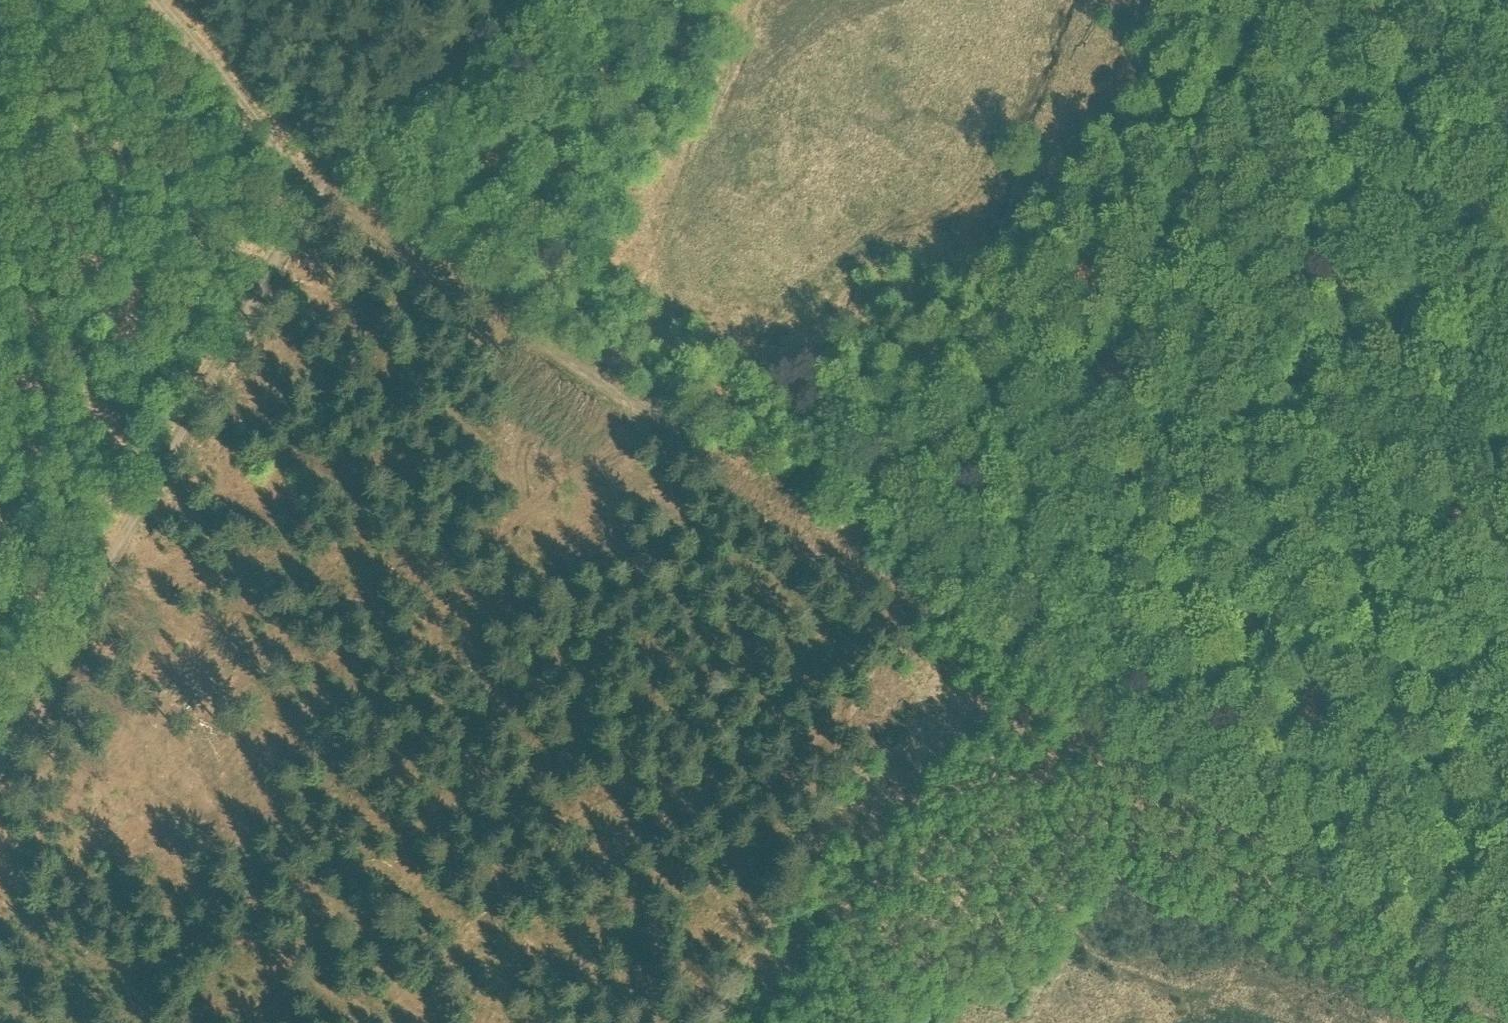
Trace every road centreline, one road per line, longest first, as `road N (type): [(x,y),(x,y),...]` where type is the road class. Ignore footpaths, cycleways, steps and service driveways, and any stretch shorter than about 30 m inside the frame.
road 1 (track): [(514,0),(320,199),(1507,1019)]
road 2 (track): [(0,775),(312,226),(320,199),(155,0)]

